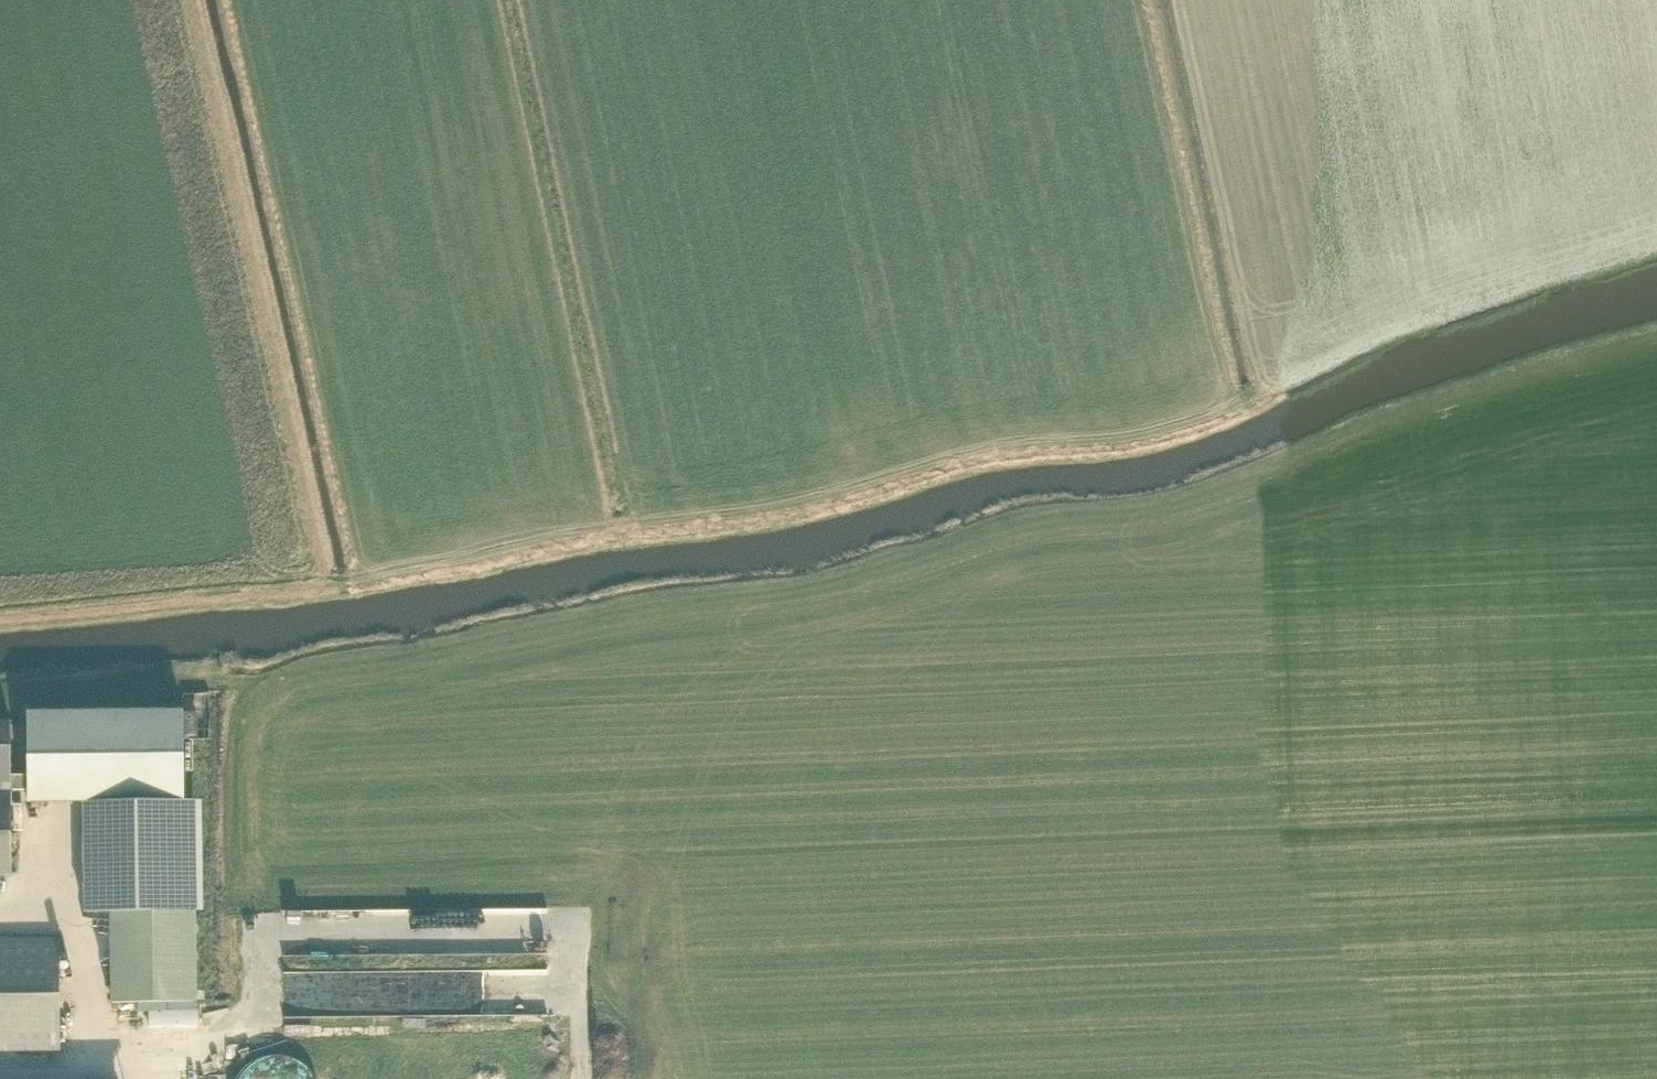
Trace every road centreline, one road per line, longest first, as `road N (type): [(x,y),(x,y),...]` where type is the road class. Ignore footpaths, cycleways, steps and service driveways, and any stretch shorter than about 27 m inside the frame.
road 1 (track): [(160,1078),(160,1072),(85,1073),(84,926)]

